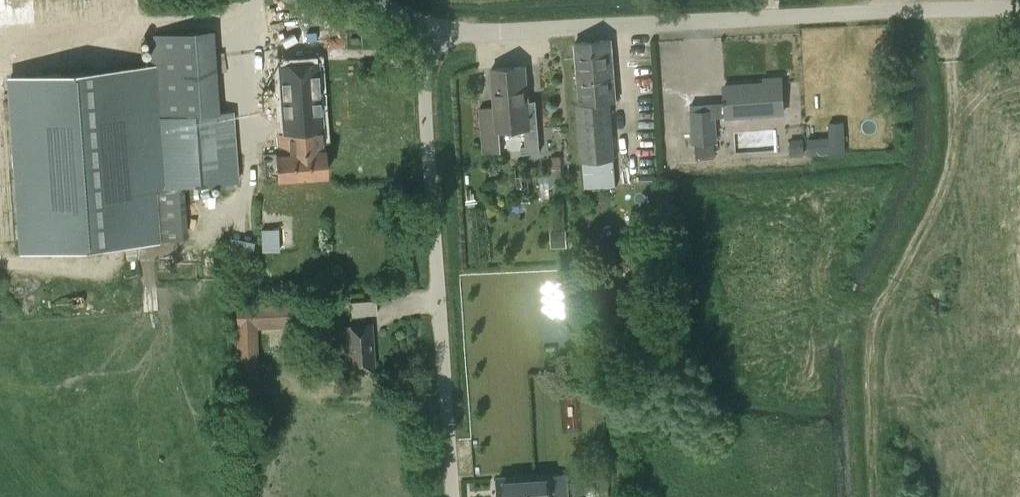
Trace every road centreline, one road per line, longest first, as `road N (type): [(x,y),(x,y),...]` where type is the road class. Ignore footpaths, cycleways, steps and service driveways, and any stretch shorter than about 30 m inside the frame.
road 1 (unclassified): [(428,28),(471,33),(1019,9)]
road 2 (unclassified): [(455,496),(424,73),(428,28)]

